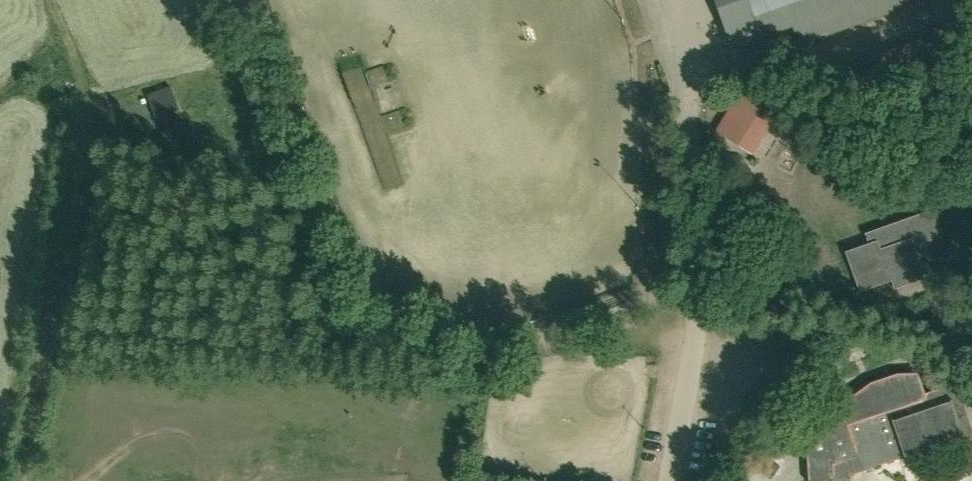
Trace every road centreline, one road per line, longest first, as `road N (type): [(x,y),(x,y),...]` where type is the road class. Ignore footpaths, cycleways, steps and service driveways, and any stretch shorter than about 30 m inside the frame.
road 1 (residential): [(667,480),(698,297),(696,148),(685,39)]
road 2 (track): [(698,297),(834,296),(971,327)]

